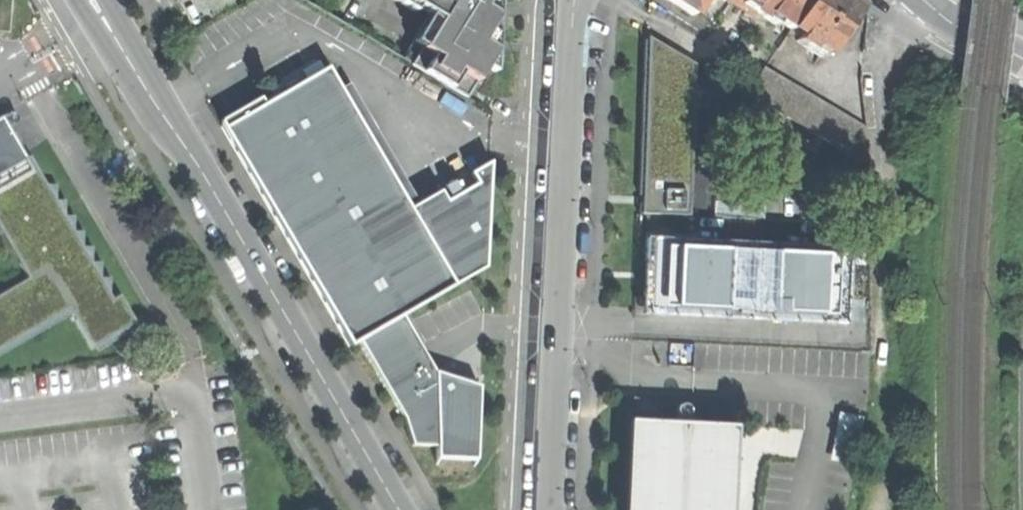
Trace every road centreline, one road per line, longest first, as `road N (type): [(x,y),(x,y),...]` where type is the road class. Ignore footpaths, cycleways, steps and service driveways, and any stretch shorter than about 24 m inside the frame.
road 1 (tertiary): [(400,509),(94,0)]
road 2 (tertiary): [(572,23),(549,509)]
road 3 (unclassified): [(196,390),(182,331),(26,64)]

